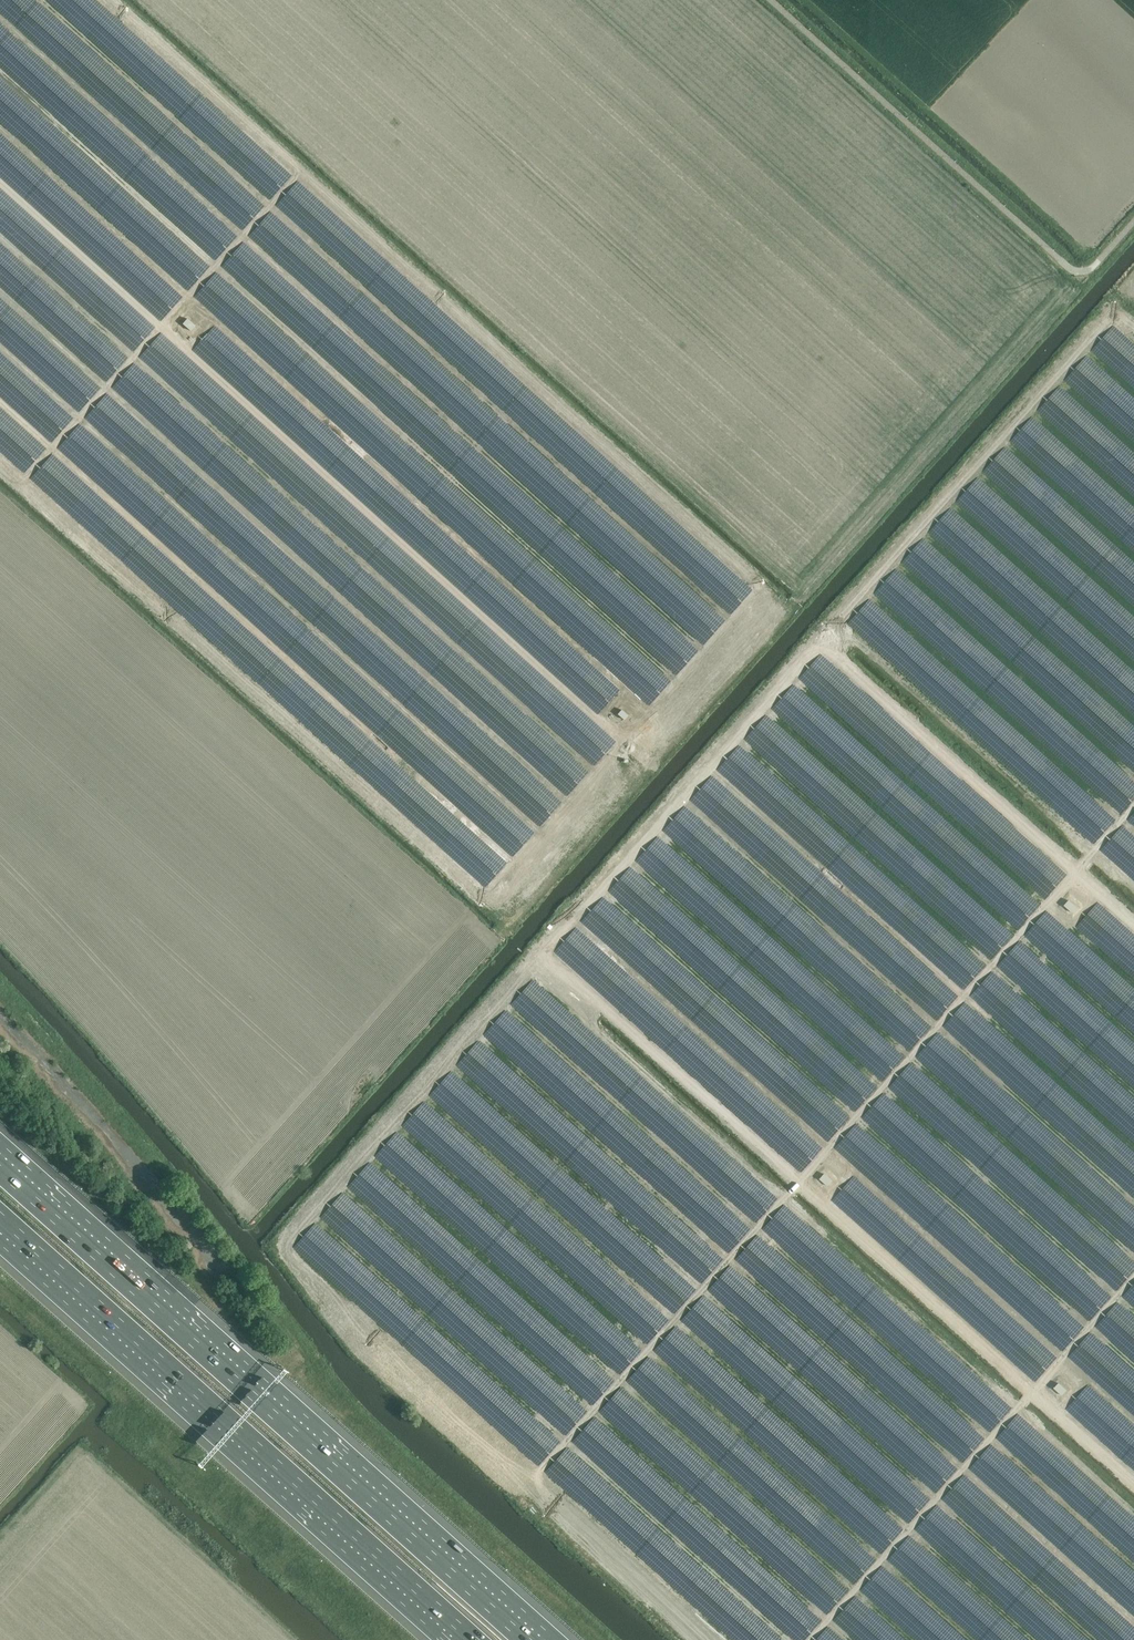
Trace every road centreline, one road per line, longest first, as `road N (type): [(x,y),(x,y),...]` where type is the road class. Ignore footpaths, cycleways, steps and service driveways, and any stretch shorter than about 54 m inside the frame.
road 1 (motorway): [(534,1639),(0,1162)]
road 2 (motorway): [(0,1225),(465,1639)]

